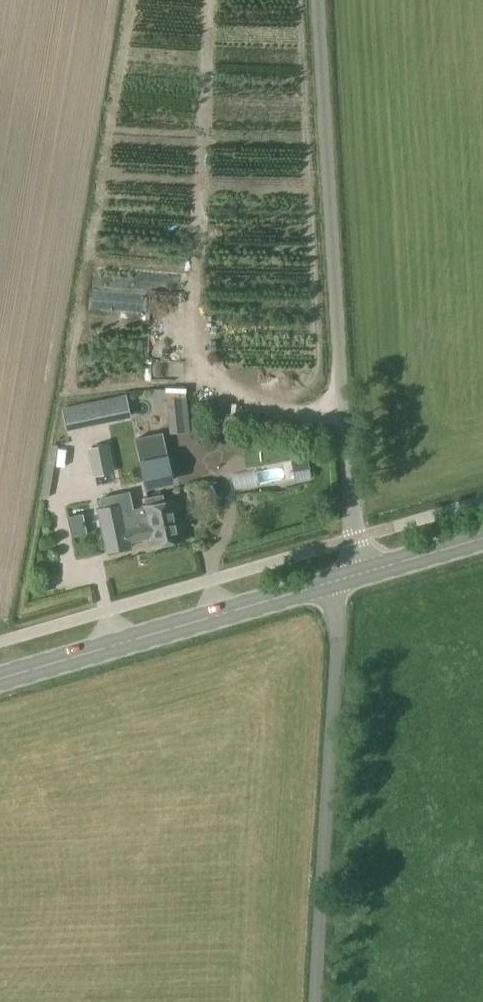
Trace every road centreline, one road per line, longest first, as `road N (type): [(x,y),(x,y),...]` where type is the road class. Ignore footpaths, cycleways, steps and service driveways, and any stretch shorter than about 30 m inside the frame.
road 1 (unclassified): [(357,573),(318,0)]
road 2 (unclassified): [(313,1001),(337,627),(332,580)]
road 3 (secondary): [(0,677),(332,580)]
road 4 (secondary): [(357,573),(482,537)]

